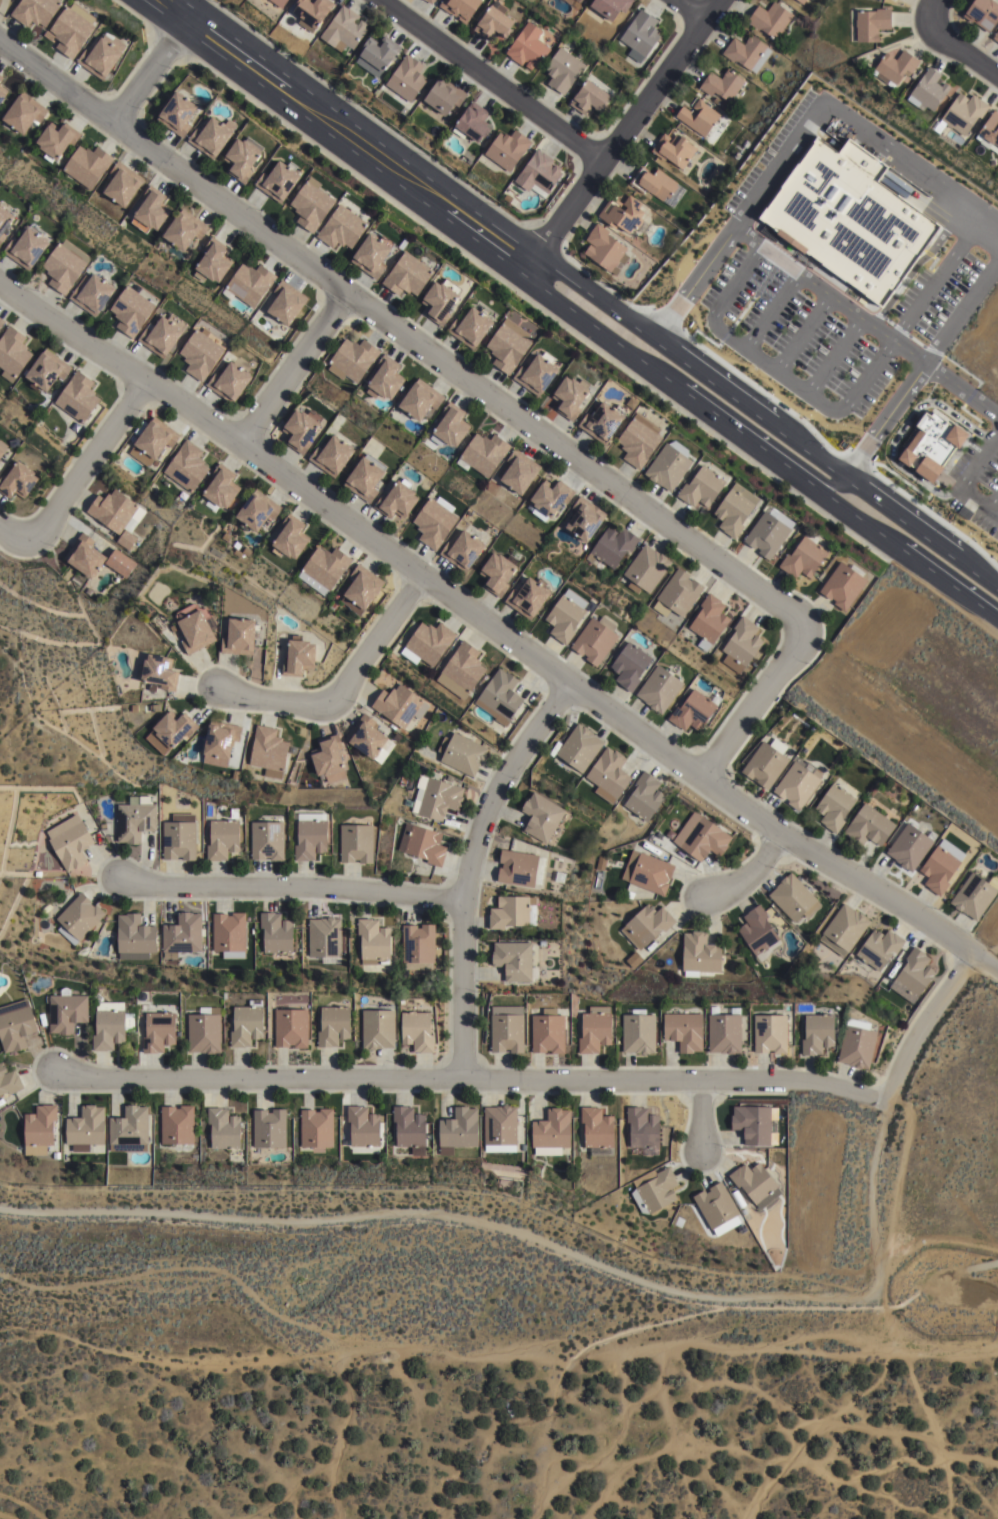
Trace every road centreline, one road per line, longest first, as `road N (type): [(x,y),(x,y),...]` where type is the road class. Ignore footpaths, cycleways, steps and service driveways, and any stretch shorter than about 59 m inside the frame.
road 1 (residential): [(0,278),(780,834),(933,924),(997,973)]
road 2 (primary): [(163,0),(997,595)]
road 3 (residential): [(0,41),(787,612),(795,635)]
road 4 (residential): [(887,1101),(789,1081),(96,1078),(50,1069)]
road 5 (residential): [(462,1078),(462,902),(480,832),(500,782),(567,685)]
road 6 (residential): [(462,902),(338,887),(154,888),(118,878)]
road 7 (residential): [(526,260),(606,163),(718,0)]
road 8 (residential): [(606,163),(382,0)]
road 9 (residential): [(216,689),(322,708),(340,698),(420,578)]
road 10 (residential): [(24,534),(37,529),(144,379)]
road 11 (residential): [(237,446),(346,293)]
road 12 (residential): [(887,1101),(912,1045),(973,956)]
road 13 (residential): [(703,776),(795,635)]
road 14 (residential): [(189,18),(115,126)]

